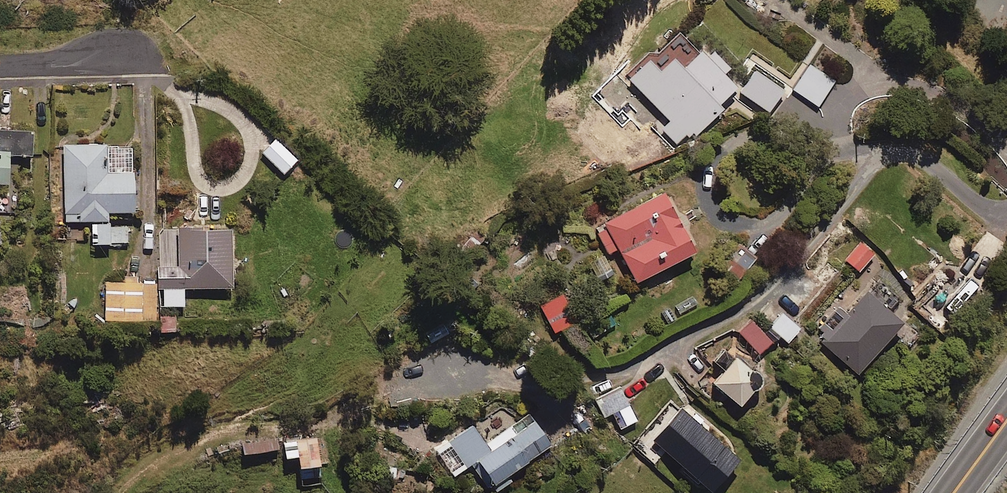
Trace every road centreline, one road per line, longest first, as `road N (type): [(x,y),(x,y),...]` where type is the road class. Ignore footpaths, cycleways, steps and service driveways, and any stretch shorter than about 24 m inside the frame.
road 1 (residential): [(0,63),(150,59)]

